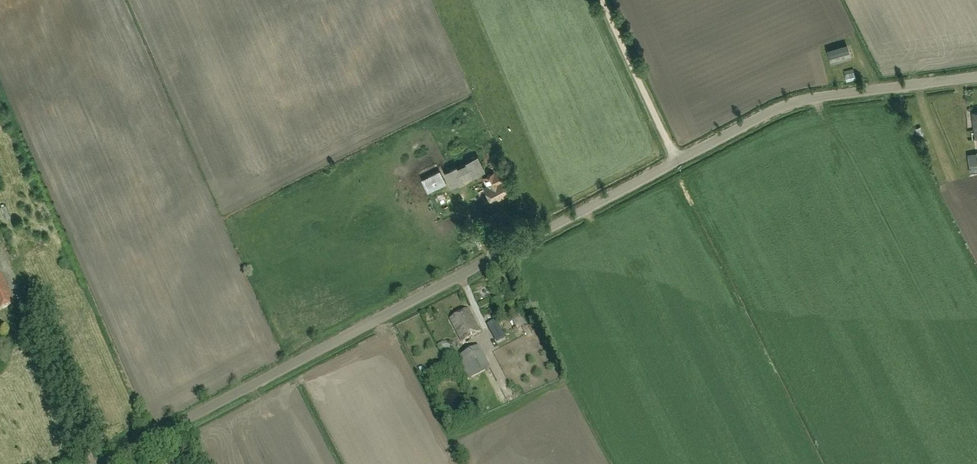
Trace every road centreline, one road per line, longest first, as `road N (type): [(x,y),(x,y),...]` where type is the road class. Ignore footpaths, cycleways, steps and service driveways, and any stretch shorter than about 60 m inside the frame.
road 1 (unclassified): [(103,463),(787,105),(976,75)]
road 2 (track): [(680,160),(606,0)]

